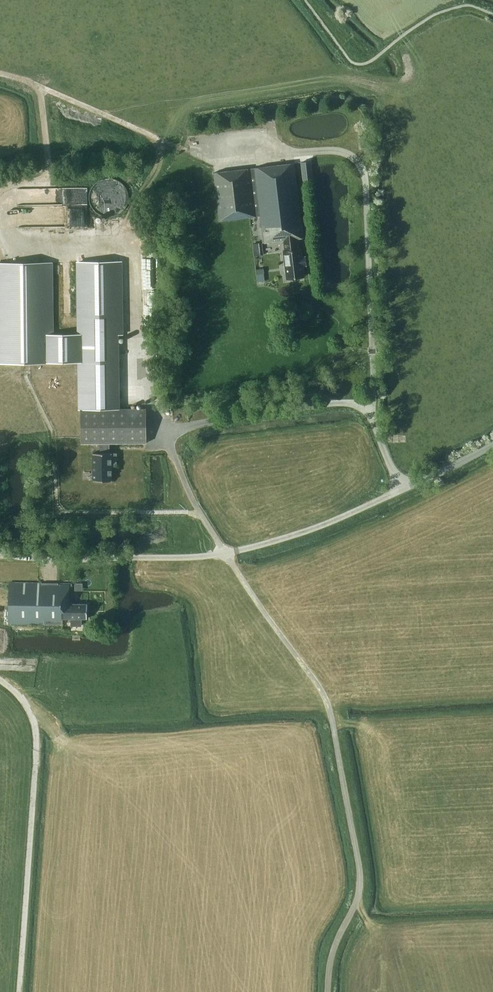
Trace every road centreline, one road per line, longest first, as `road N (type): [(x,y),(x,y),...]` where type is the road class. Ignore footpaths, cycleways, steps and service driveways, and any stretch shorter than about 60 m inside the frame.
road 1 (track): [(75,370),(26,371),(52,430),(58,510),(198,511)]
road 2 (track): [(0,681),(35,733),(19,991)]
road 3 (track): [(212,162),(0,72)]
road 4 (unclassified): [(225,554),(293,536),(401,489)]
road 5 (track): [(225,554),(163,430)]

